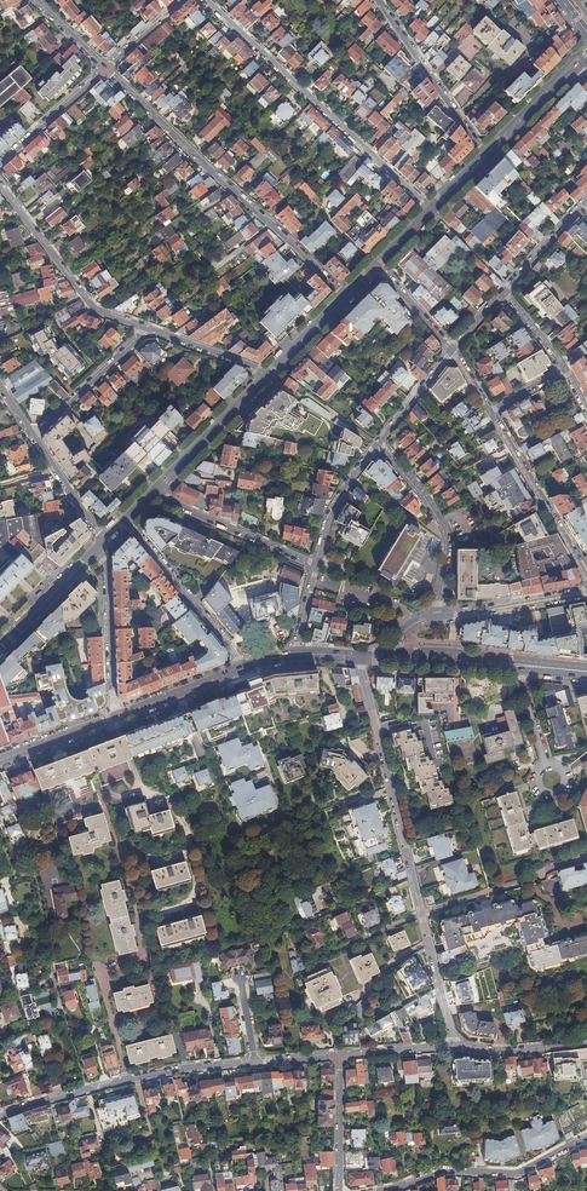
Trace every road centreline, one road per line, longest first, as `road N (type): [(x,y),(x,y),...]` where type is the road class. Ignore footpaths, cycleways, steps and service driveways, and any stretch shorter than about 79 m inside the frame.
road 1 (residential): [(345,297),(106,69)]
road 2 (residential): [(207,0),(431,210)]
road 3 (residential): [(422,914),(359,656)]
road 4 (residential): [(255,1062),(137,1078),(0,1114)]
road 5 (residential): [(383,1190),(442,1171),(520,1172),(586,1137)]
road 6 (residential): [(0,188),(95,309),(148,328)]
road 7 (residential): [(376,444),(444,533),(437,617)]
road 8 (residential): [(586,580),(489,411)]
road 9 (residential): [(125,520),(246,669)]
road 10 (secondary): [(398,660),(586,675)]
road 11 (secondary): [(586,667),(398,653)]
road 12 (residential): [(483,150),(378,0)]
road 13 (residential): [(155,490),(316,566)]
road 14 (unclassified): [(422,914),(586,857)]
road 15 (residential): [(119,715),(106,562),(94,550)]
road 16 (primary): [(155,490),(269,373)]
road 17 (residential): [(32,435),(148,328)]
road 18 (tertiary): [(586,592),(437,617)]
road 19 (residential): [(106,69),(0,164)]
road 20 (residential): [(316,566),(340,492),(376,444)]
road 21 (residential): [(454,1047),(422,914)]
road 22 (secondary): [(246,669),(119,715)]
road 23 (primary): [(0,647),(94,550)]
road 24 (residential): [(338,1056),(339,1190)]
road 25 (residential): [(586,1043),(511,1052),(454,1047)]
road 26 (residential): [(148,328),(269,373)]
road 27 (residential): [(104,540),(32,435)]
road 28 (secondary): [(119,715),(0,760)]
road 29 (unclassified): [(501,293),(583,202)]

